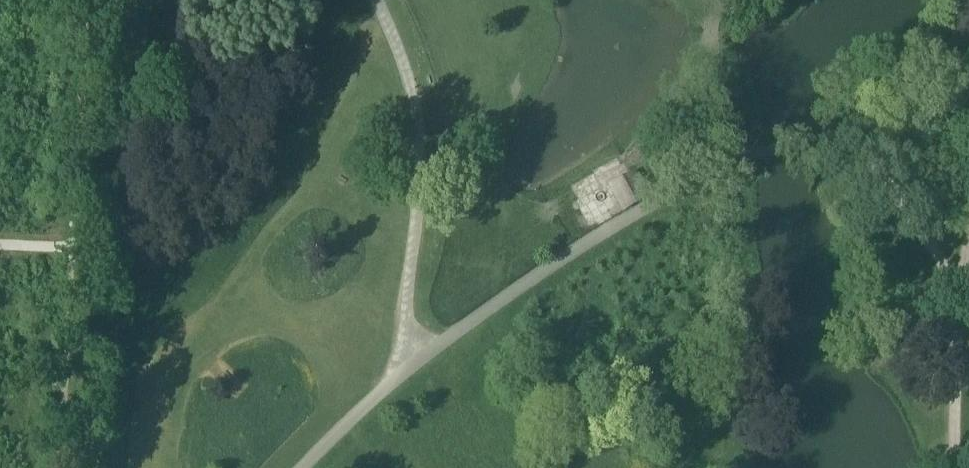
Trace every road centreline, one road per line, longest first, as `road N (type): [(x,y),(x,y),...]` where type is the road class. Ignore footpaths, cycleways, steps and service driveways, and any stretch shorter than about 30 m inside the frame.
road 1 (track): [(408,362),(740,157),(846,129),(968,54)]
road 2 (track): [(60,467),(86,0)]
road 3 (track): [(408,362),(401,320),(416,216),(414,118),(398,43),(377,0)]
road 4 (track): [(968,229),(955,290),(955,467)]
road 5 (track): [(846,129),(907,208),(955,290)]
road 6 (track): [(304,467),(408,362)]

